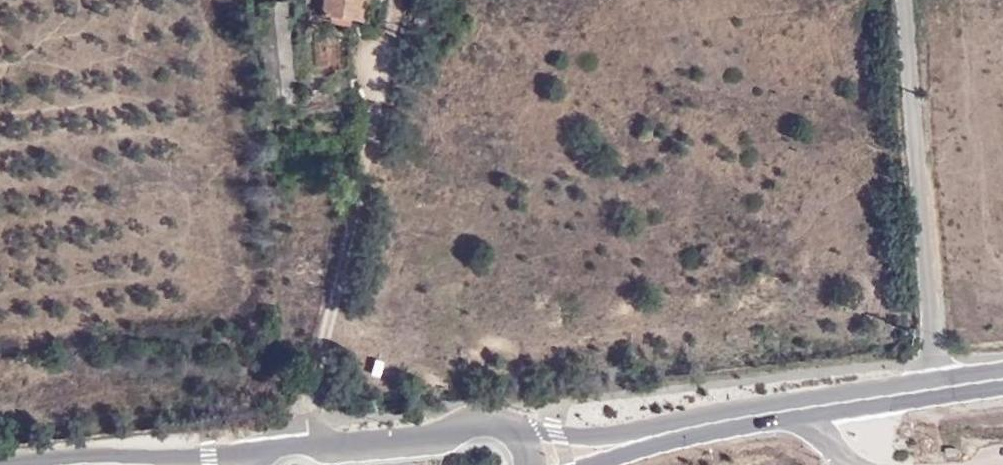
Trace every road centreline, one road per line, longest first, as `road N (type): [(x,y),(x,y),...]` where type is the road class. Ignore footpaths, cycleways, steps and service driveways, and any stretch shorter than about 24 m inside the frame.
road 1 (residential): [(905,0),(936,388)]
road 2 (secondary): [(517,429),(486,418),(429,439),(294,443),(259,452)]
road 3 (secondary): [(259,452),(65,464)]
road 4 (secondary): [(693,427),(612,434),(517,429)]
road 5 (secondary): [(936,388),(789,410)]

